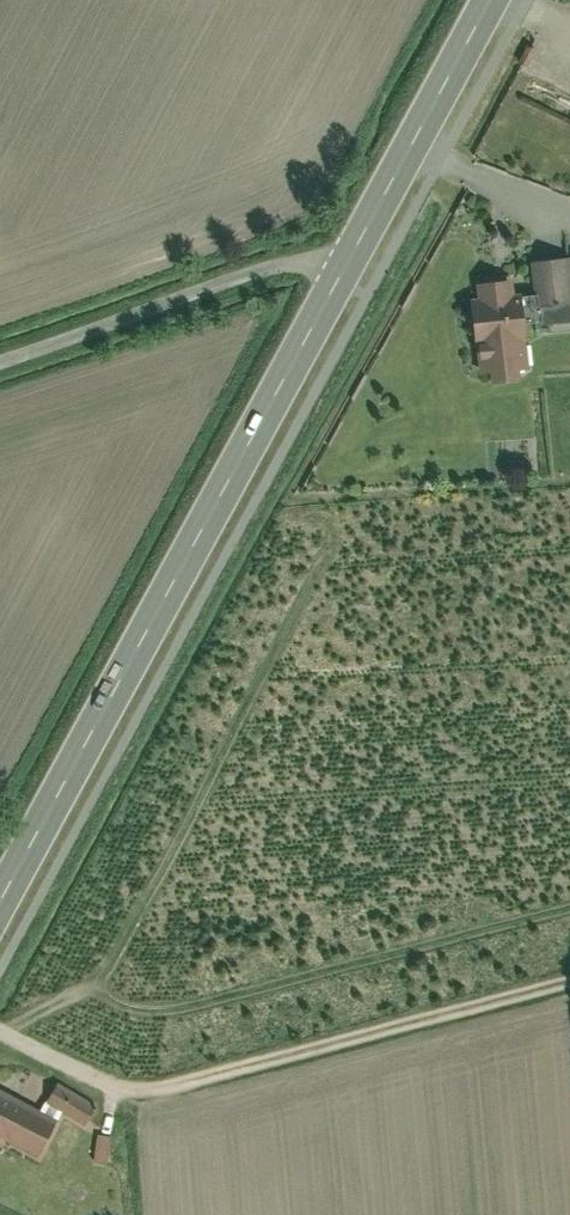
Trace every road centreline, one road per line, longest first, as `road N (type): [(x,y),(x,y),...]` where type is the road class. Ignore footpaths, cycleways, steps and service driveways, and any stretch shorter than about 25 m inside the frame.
road 1 (tertiary): [(344,273),(0,904)]
road 2 (track): [(117,1086),(136,1090),(569,983)]
road 3 (residential): [(0,360),(305,258),(344,273)]
road 4 (tertiary): [(493,0),(344,273)]

